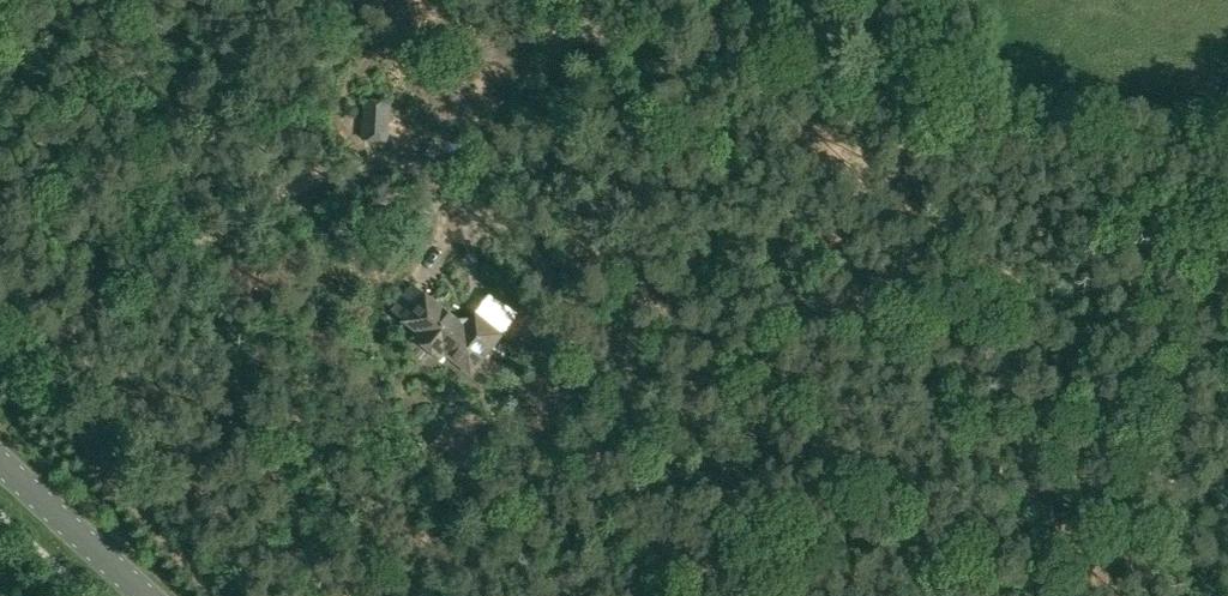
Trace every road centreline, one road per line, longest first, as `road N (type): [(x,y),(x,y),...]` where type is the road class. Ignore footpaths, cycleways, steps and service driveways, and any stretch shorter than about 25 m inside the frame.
road 1 (tertiary): [(143,595),(0,467)]

